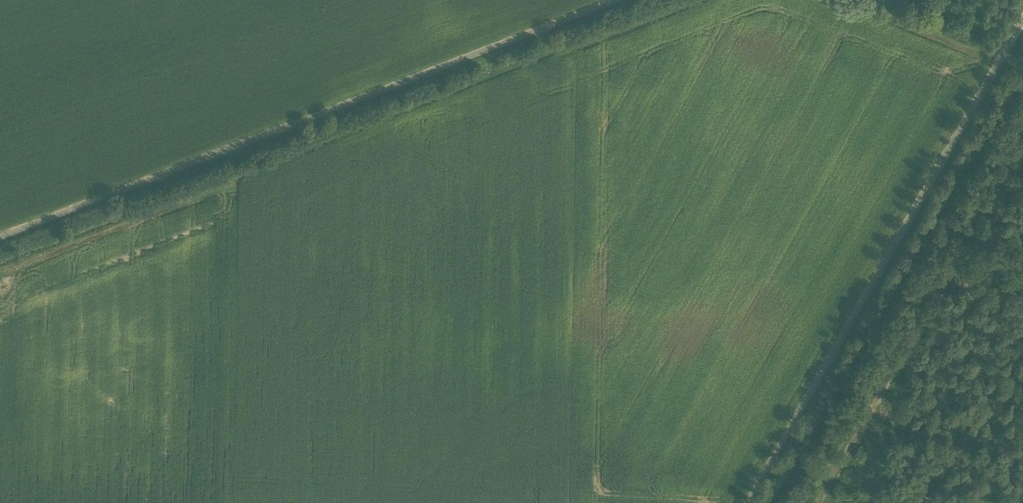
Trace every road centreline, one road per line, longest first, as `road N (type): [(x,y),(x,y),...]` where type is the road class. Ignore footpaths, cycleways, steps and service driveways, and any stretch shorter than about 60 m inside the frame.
road 1 (unclassified): [(0,235),(609,0)]
road 2 (unclassified): [(1022,15),(903,247),(754,502)]
road 3 (track): [(1022,140),(819,502)]

